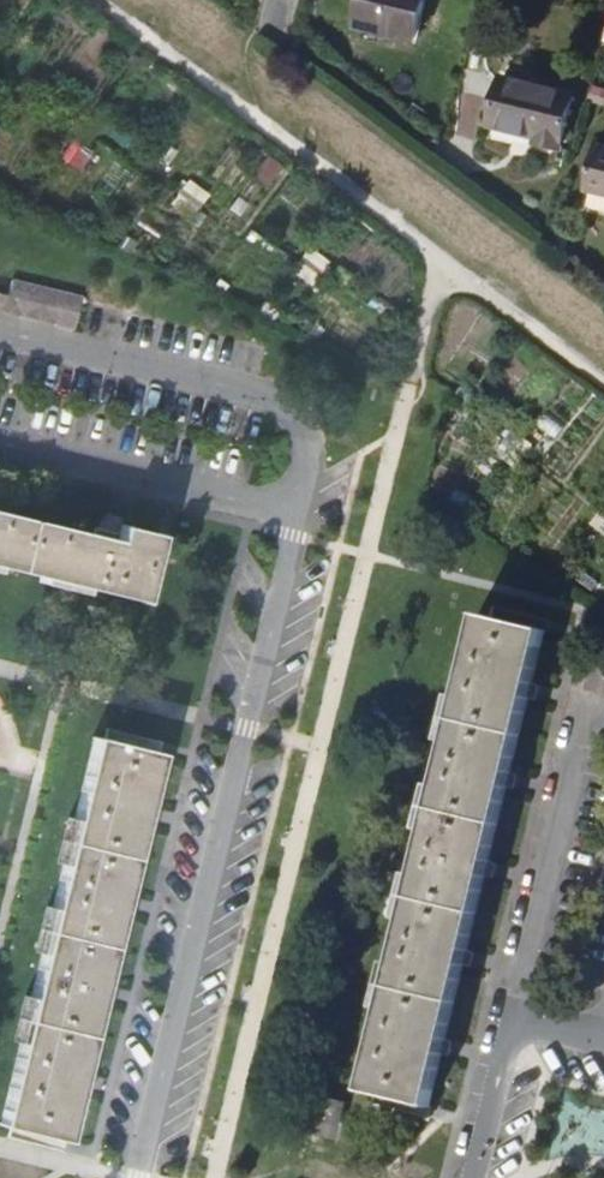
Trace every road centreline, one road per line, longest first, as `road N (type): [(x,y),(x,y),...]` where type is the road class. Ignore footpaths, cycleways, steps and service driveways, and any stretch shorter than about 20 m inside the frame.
road 1 (residential): [(137,1177),(295,512)]
road 2 (track): [(97,0),(603,382)]
road 3 (residential): [(508,1015),(580,739),(603,720)]
road 4 (residential): [(0,438),(295,512)]
road 5 (residential): [(470,1177),(508,1015)]
road 6 (track): [(437,259),(405,400)]

